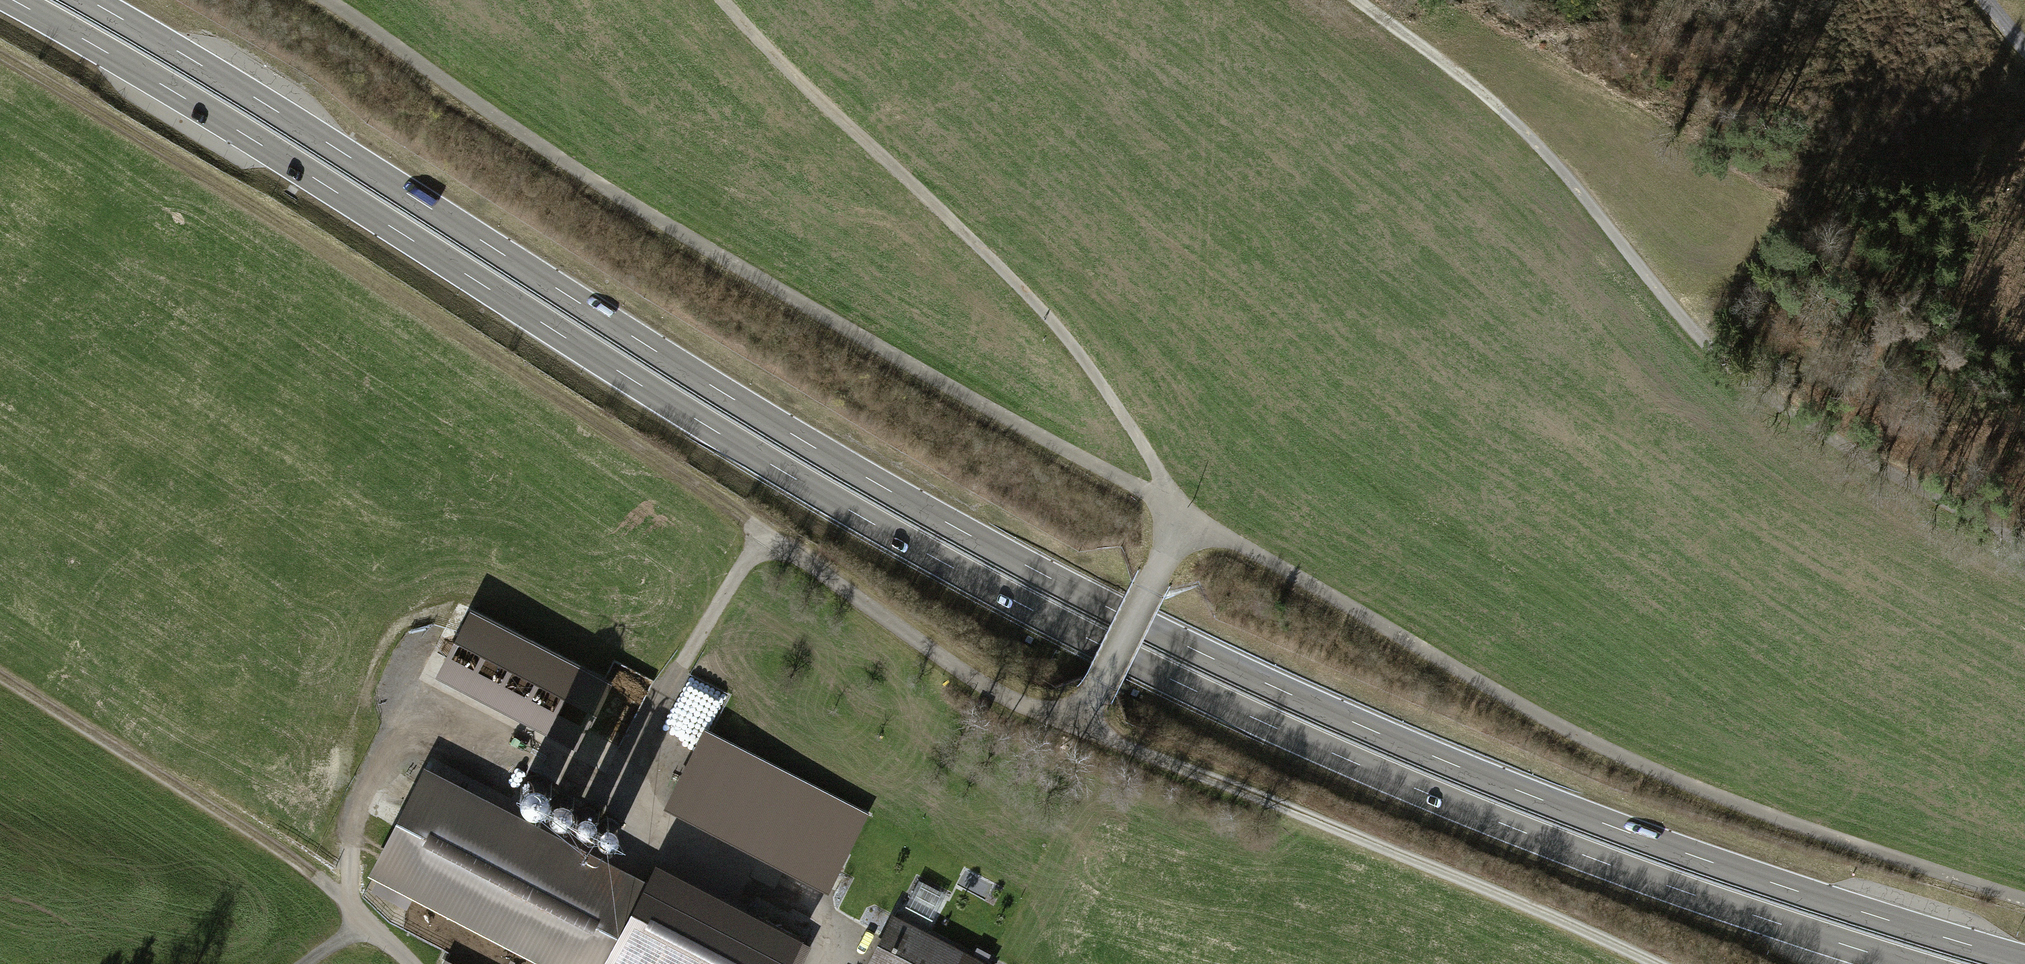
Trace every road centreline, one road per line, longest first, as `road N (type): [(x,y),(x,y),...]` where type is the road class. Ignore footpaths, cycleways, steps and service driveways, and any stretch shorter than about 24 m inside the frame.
road 1 (trunk): [(2024,961),(1616,828),(1296,697),(1113,610),(804,442),(88,0)]
road 2 (trunk): [(13,0),(261,145),(778,469),(1028,608),(1440,799),(1906,963)]
road 3 (track): [(330,0),(554,159),(1556,727),(1722,799),(2024,895)]
road 4 (track): [(722,0),(1037,306),(1091,370),(1184,514),(1078,727),(1657,963)]
road 5 (track): [(348,902),(349,828),(388,755),(424,734),(483,765),(614,789),(763,534),(984,685),(1078,727)]
road 6 (track): [(2024,558),(1833,474),(1705,344),(1564,173),(1484,93),(1363,0)]
road 7 (track): [(348,902),(0,671)]
road 8 (track): [(614,789),(643,833),(831,935),(829,963)]

